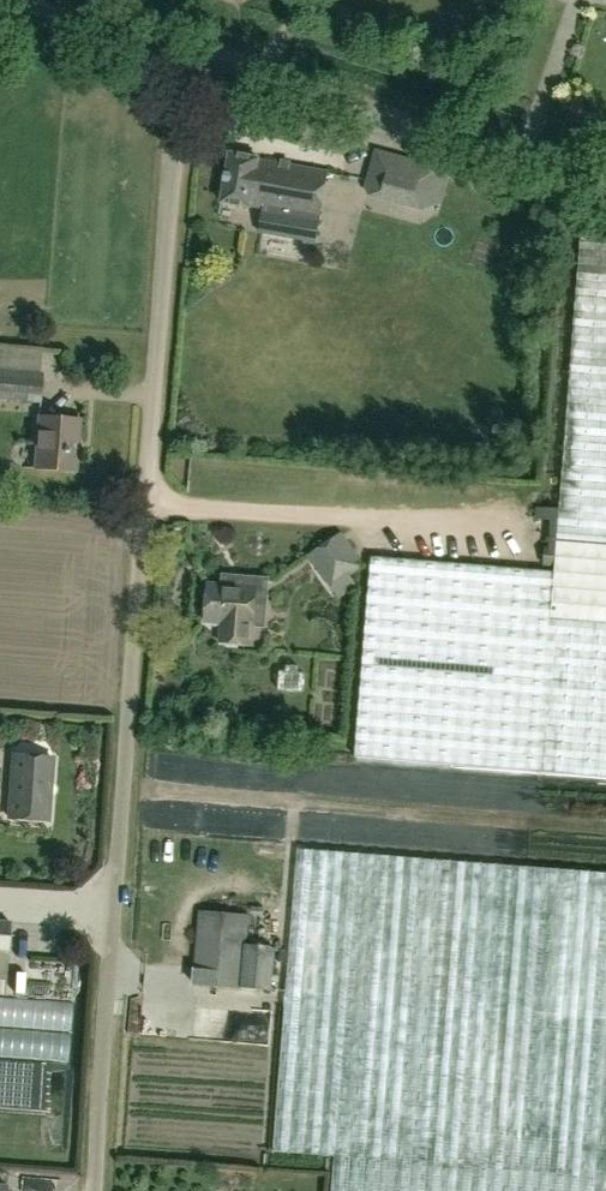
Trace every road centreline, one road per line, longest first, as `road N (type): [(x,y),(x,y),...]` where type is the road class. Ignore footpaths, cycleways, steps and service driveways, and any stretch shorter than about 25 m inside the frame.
road 1 (unclassified): [(94,1190),(165,250),(180,101),(192,76)]
road 2 (unclassified): [(192,76),(235,65),(605,188)]
road 3 (unclassified): [(192,76),(25,0)]

